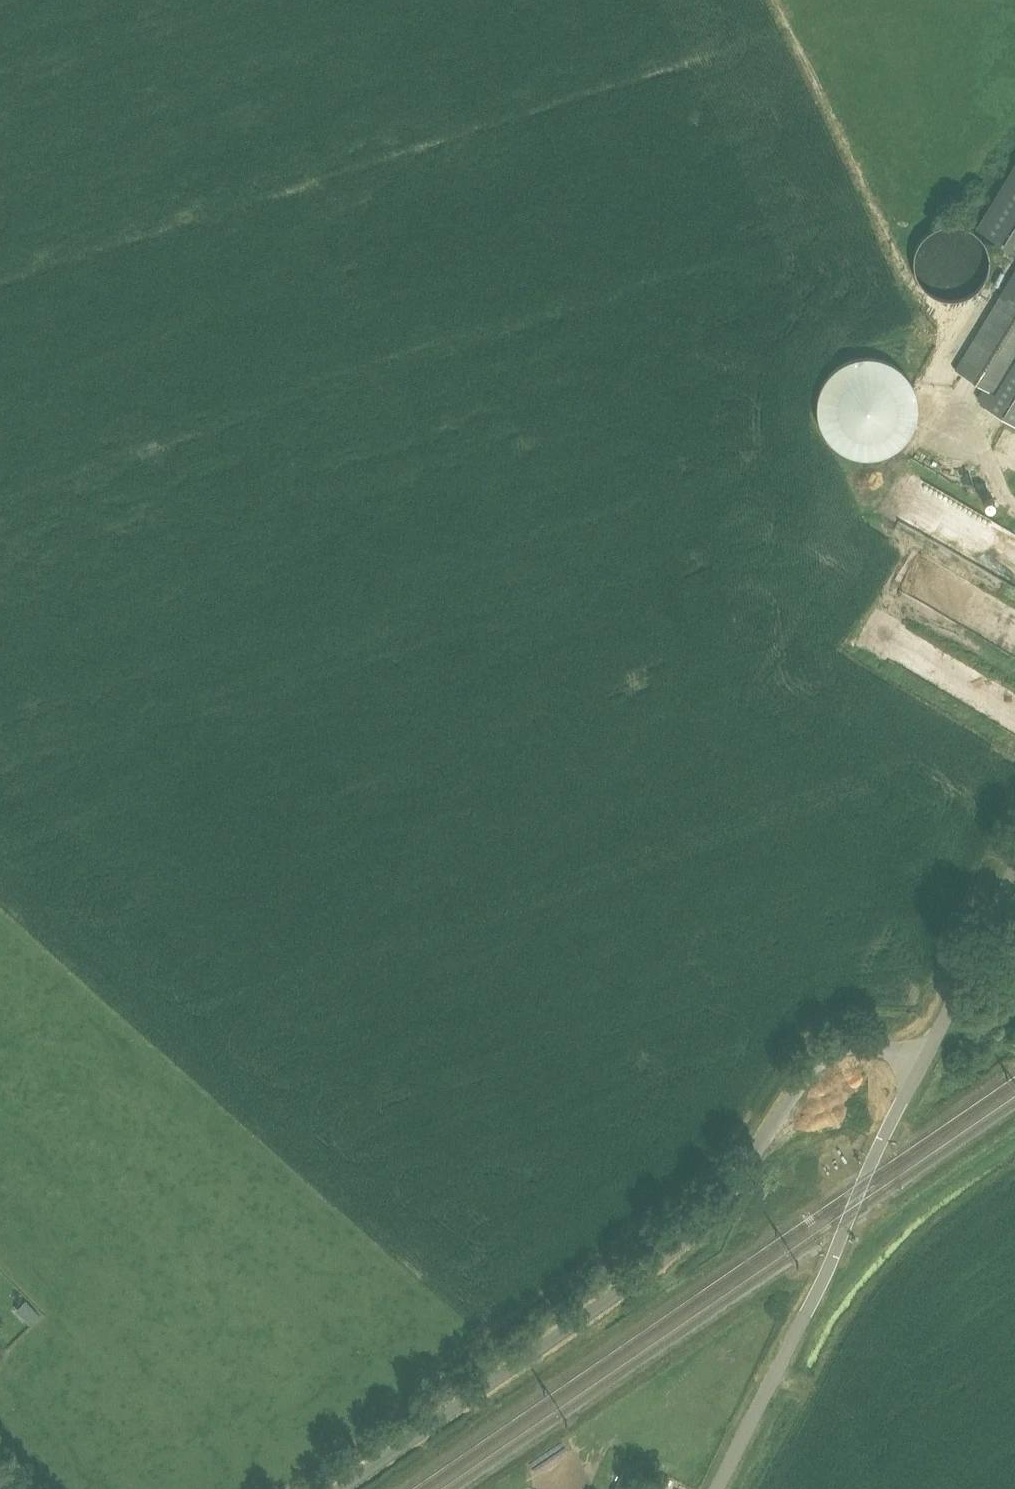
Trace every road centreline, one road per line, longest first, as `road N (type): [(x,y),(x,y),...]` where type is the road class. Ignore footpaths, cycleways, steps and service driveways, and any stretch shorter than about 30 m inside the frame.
road 1 (unclassified): [(715,1488),(1014,863)]

